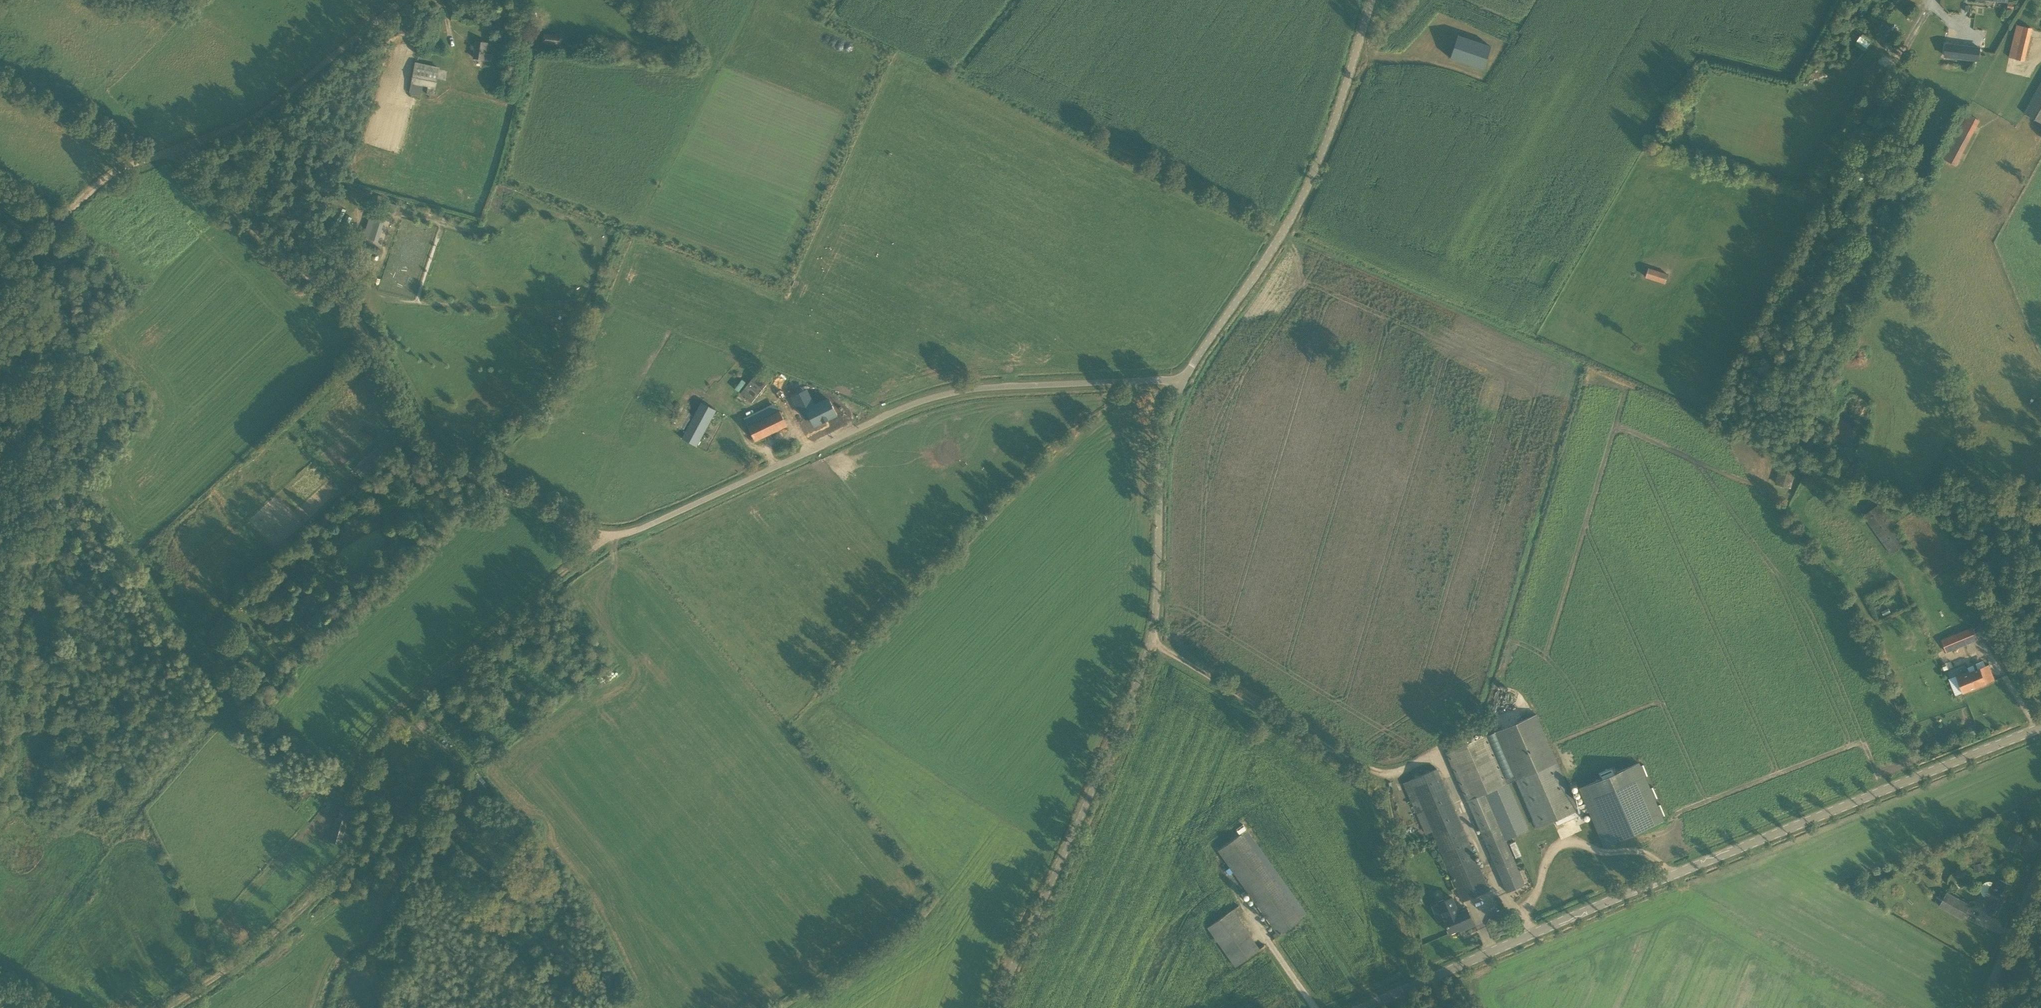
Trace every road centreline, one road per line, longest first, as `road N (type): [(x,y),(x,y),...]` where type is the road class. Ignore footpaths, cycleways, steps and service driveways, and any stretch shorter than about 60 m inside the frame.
road 1 (tertiary): [(1364,1007),(2040,728)]
road 2 (track): [(172,1007),(284,930),(348,862),(366,822),(357,769),(382,715),(611,540)]
road 3 (unclassified): [(611,540),(934,391),(1000,380),(1187,381)]
road 4 (track): [(169,150),(234,217),(338,300),(446,461),(611,540)]
road 5 (unclassified): [(1187,381),(1288,221),(1327,141),(1370,0)]
road 6 (unclassified): [(997,1007),(1153,642)]
road 7 (track): [(566,1007),(359,780)]
road 8 (unclassified): [(151,156),(254,116),(409,0)]
road 9 (unclassified): [(1389,783),(1153,642)]
road 10 (unclassified): [(1153,642),(1162,444),(1187,381)]
road 11 (unclassified): [(0,490),(25,509),(37,535),(0,729)]
road 12 (track): [(0,286),(108,178),(151,156)]
road 13 (unclassified): [(1985,1007),(2040,874)]

